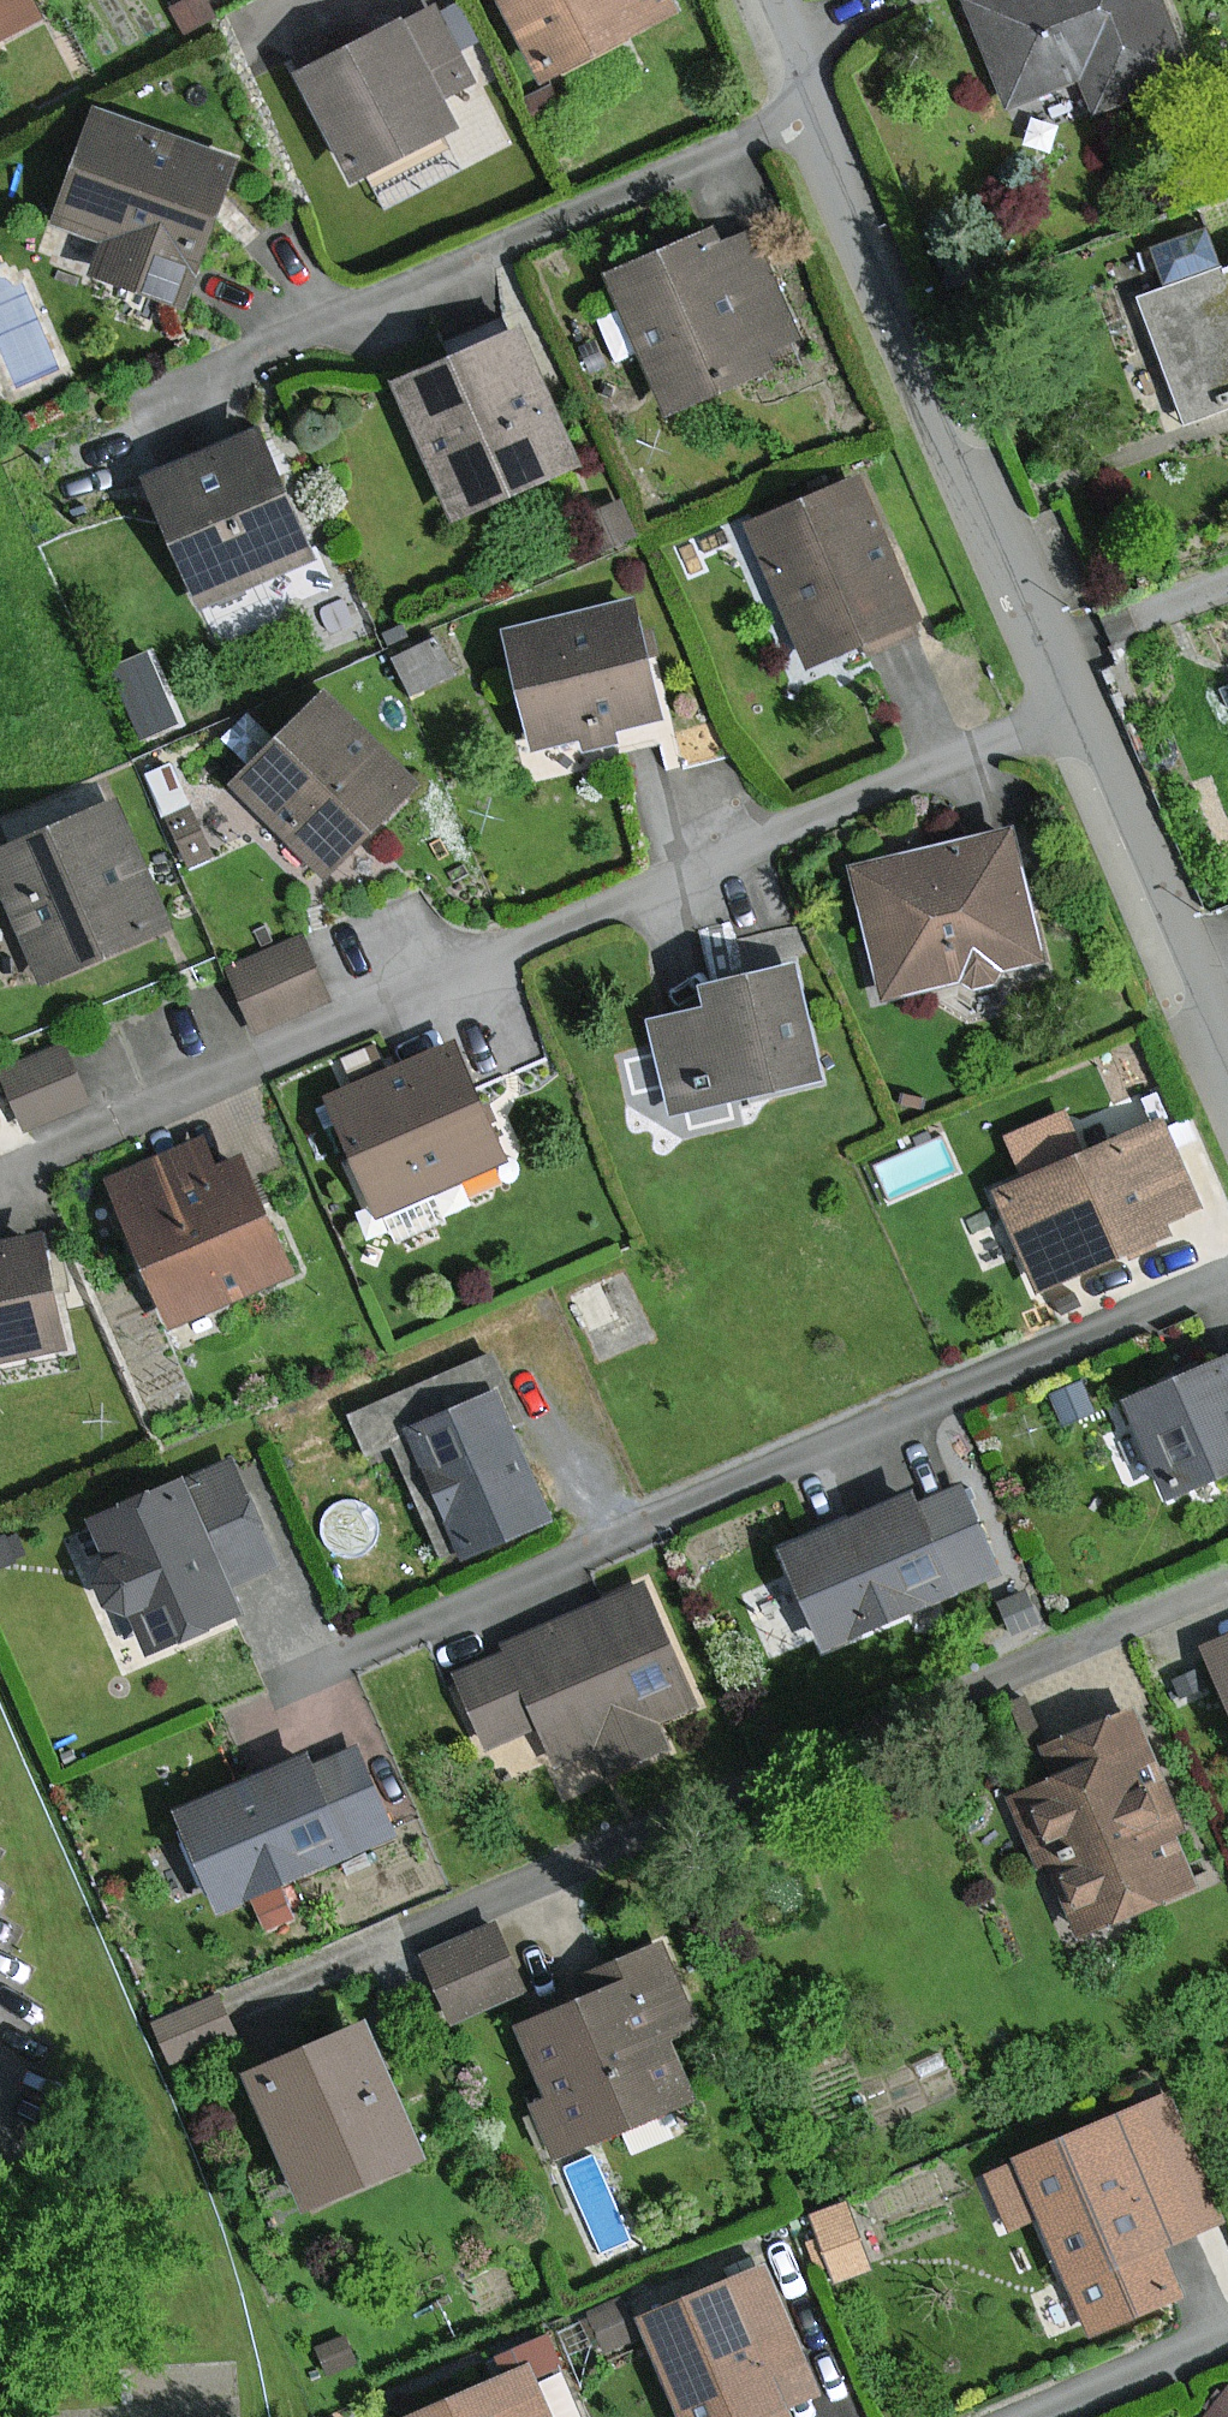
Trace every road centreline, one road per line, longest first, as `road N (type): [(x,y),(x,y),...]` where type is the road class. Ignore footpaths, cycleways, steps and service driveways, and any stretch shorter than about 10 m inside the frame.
road 1 (residential): [(754,0),(1227,1091)]

